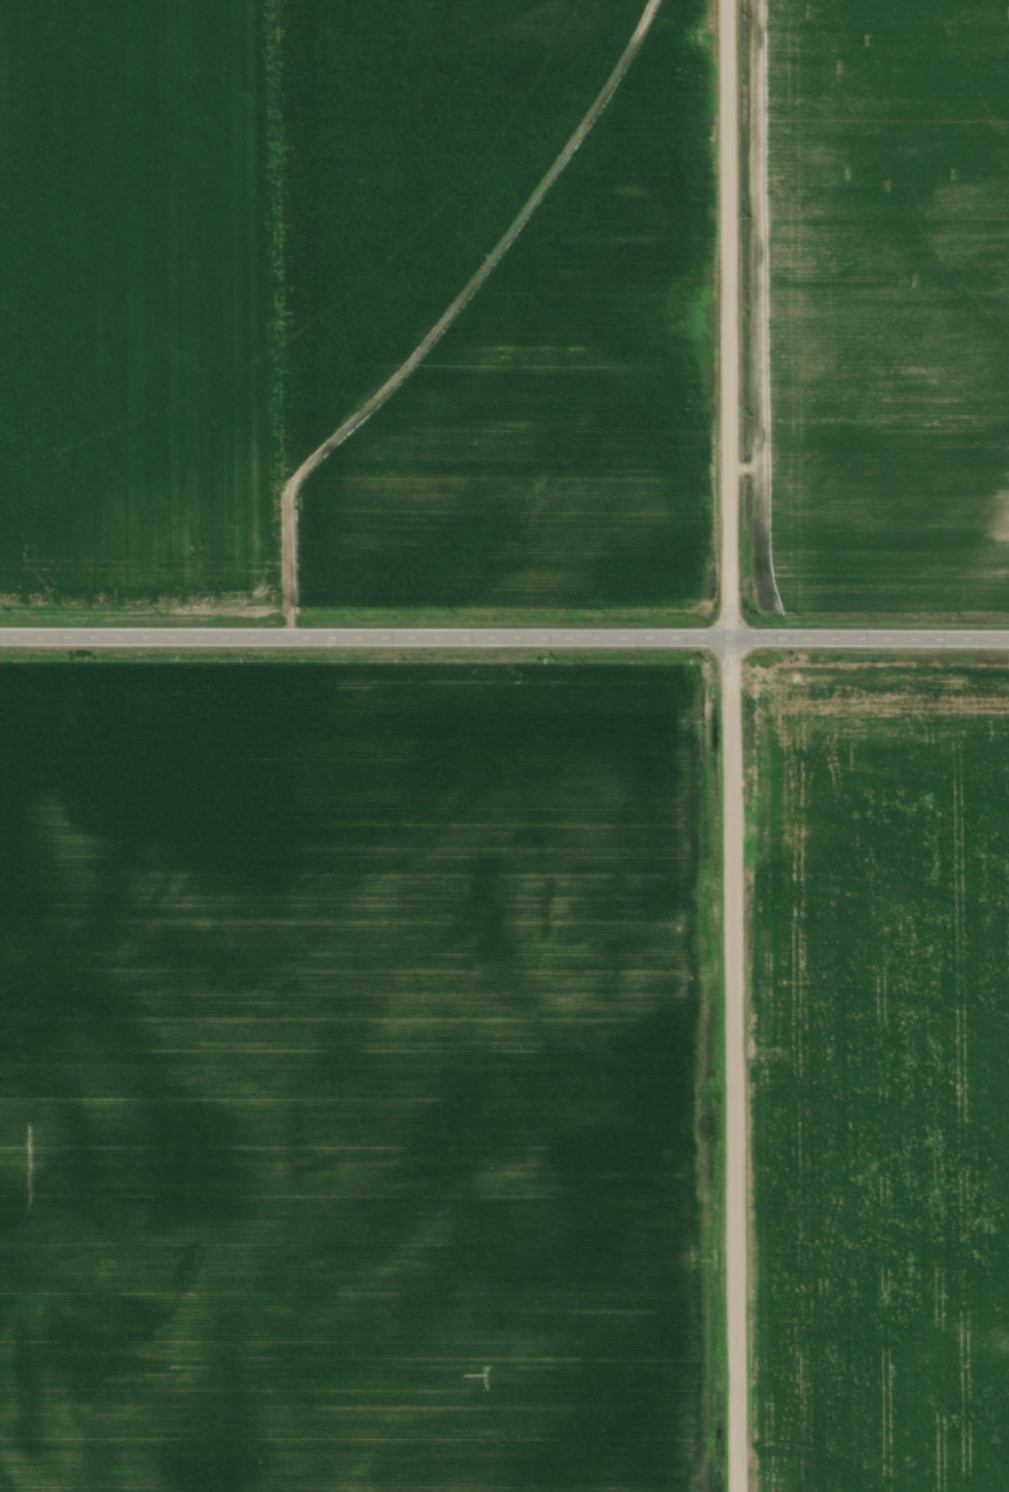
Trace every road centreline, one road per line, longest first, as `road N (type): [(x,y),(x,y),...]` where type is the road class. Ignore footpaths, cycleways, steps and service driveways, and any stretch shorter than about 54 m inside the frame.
road 1 (residential): [(735,1491),(724,0)]
road 2 (tertiary): [(1008,640),(0,639)]

